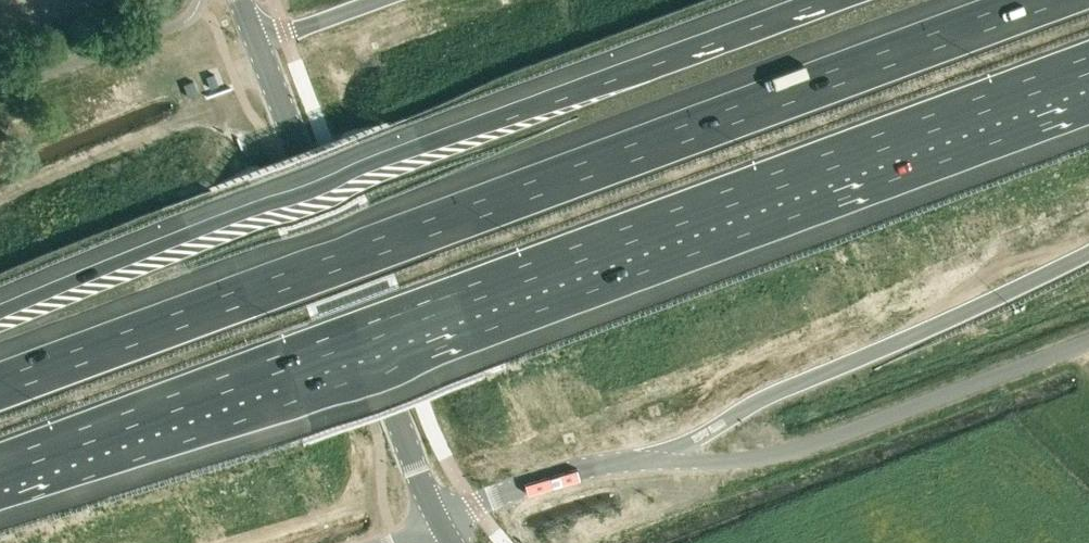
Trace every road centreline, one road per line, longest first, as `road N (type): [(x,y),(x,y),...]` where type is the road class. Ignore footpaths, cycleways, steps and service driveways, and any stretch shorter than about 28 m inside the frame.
road 1 (motorway): [(0,468),(1088,64)]
road 2 (motorway): [(1037,0),(0,387)]
road 3 (motorway): [(818,0),(358,168),(0,310)]
road 4 (unclassified): [(437,524),(573,470),(717,463),(811,445),(1088,341)]
road 5 (tertiary): [(437,524),(241,0)]

